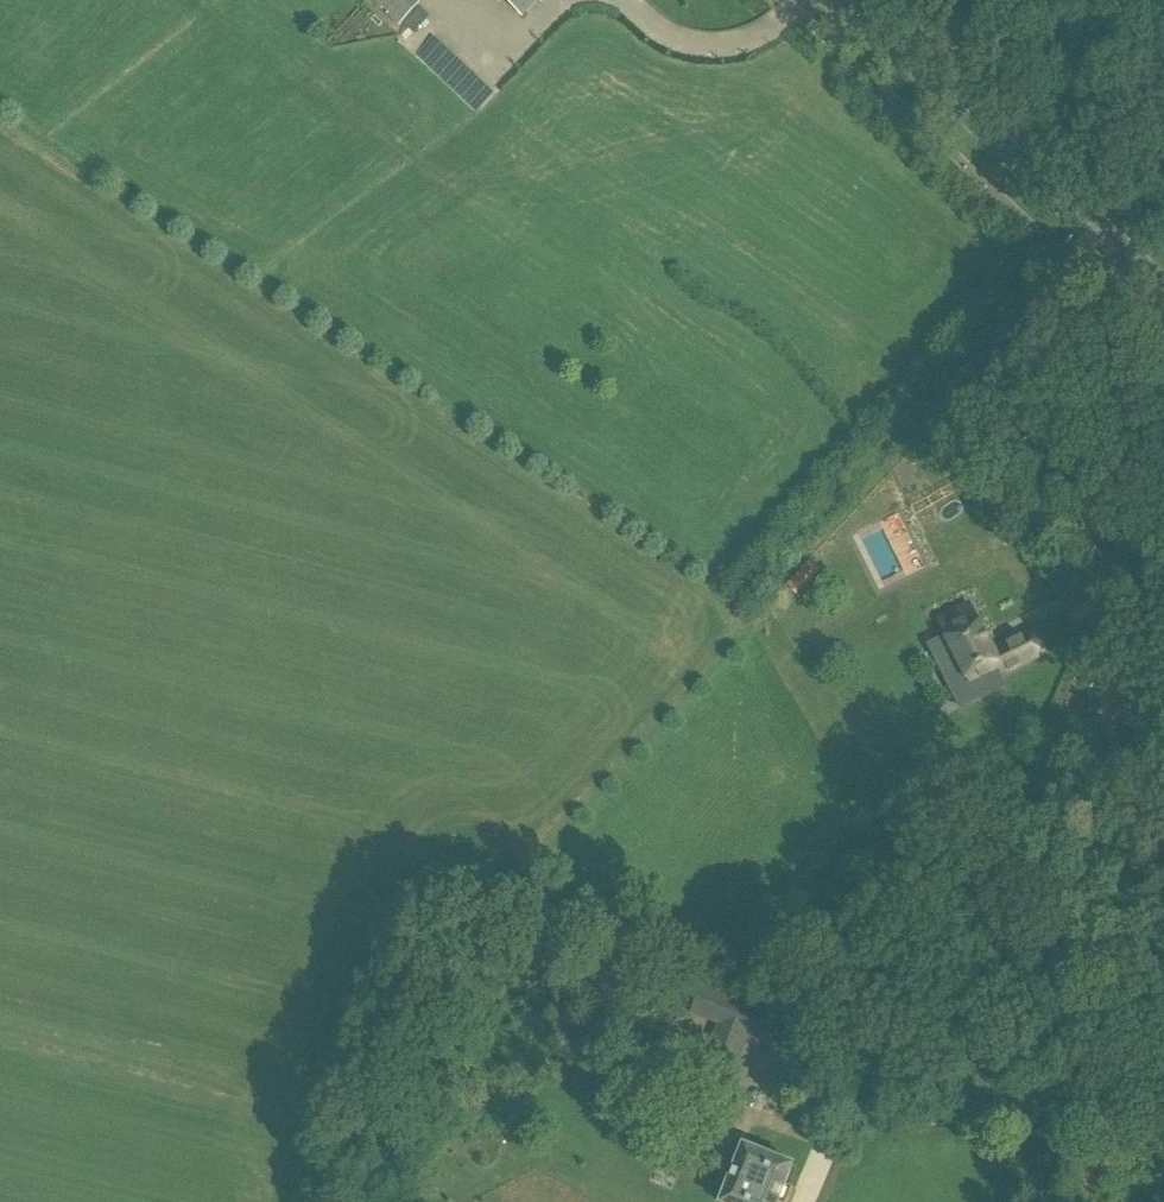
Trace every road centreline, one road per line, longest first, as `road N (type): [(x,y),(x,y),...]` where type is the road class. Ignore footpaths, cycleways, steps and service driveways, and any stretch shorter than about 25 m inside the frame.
road 1 (primary): [(1163,297),(848,0)]

